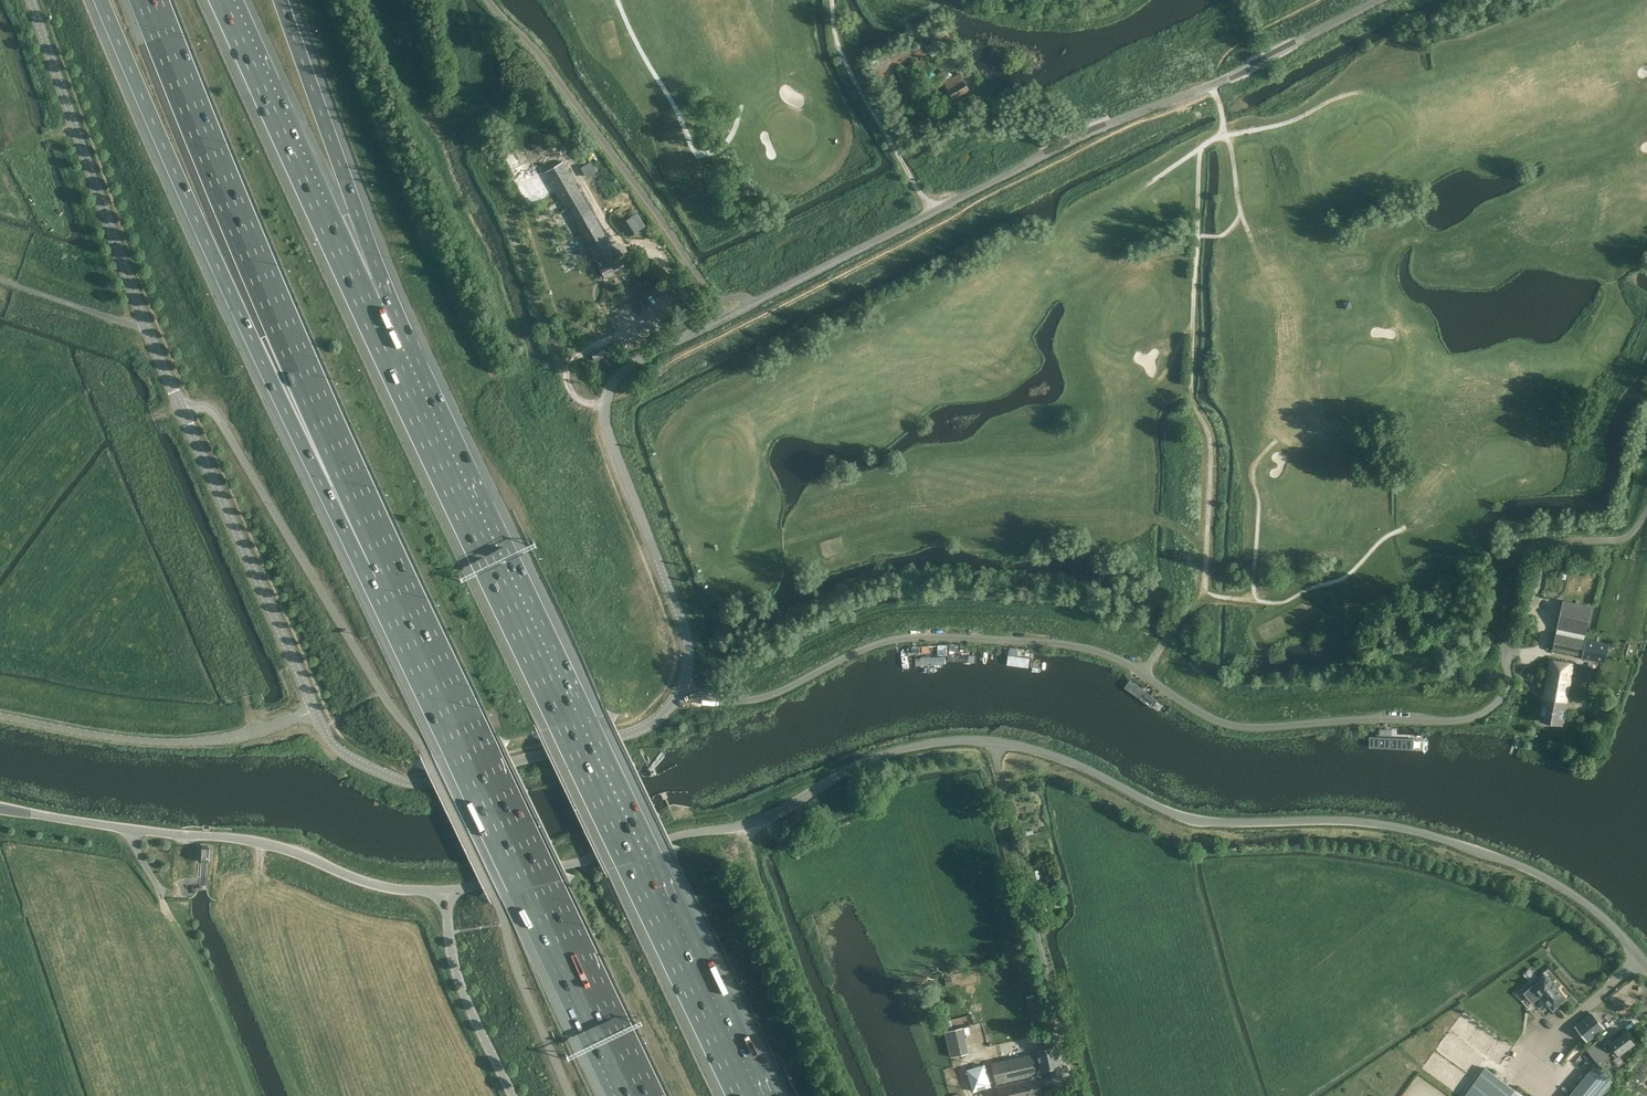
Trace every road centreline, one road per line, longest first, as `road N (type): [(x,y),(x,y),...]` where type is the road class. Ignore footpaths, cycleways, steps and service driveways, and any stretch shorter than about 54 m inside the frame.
road 1 (unclassified): [(1646,965),(1577,898),(1464,846),(1367,823),(1190,820),(1063,759),(995,742),(888,755),(745,826),(448,891)]
road 2 (unclassified): [(682,686),(687,642),(604,418),(618,380),(1075,138),(1215,84),(1379,0)]
road 3 (unclassified): [(1509,631),(1503,697),(1481,714),(1442,721),(1226,724),(1101,652),(1021,641),(901,637),(751,700),(711,698),(682,686)]
road 4 (motorway): [(747,1095),(368,303)]
road 5 (unclassified): [(314,710),(149,330),(29,0)]
road 6 (motorway): [(101,0),(250,334),(374,545)]
road 7 (motorway): [(374,545),(638,1095)]
road 8 (motorway): [(147,0),(374,545)]
road 9 (unclassified): [(448,891),(385,887),(240,839),(0,808)]
road 10 (unclassified): [(314,710),(344,753),(420,784),(640,729),(682,686)]
road 11 (motorway): [(368,303),(221,0)]
road 12 (unclassified): [(314,710),(257,731),(178,740),(0,716)]
road 13 (motorway): [(368,303),(350,193),(281,0)]
road 14 (track): [(733,828),(846,1095)]
road 15 (track): [(252,1095),(161,889)]
road 16 (unclassified): [(514,1095),(459,982),(448,891)]

